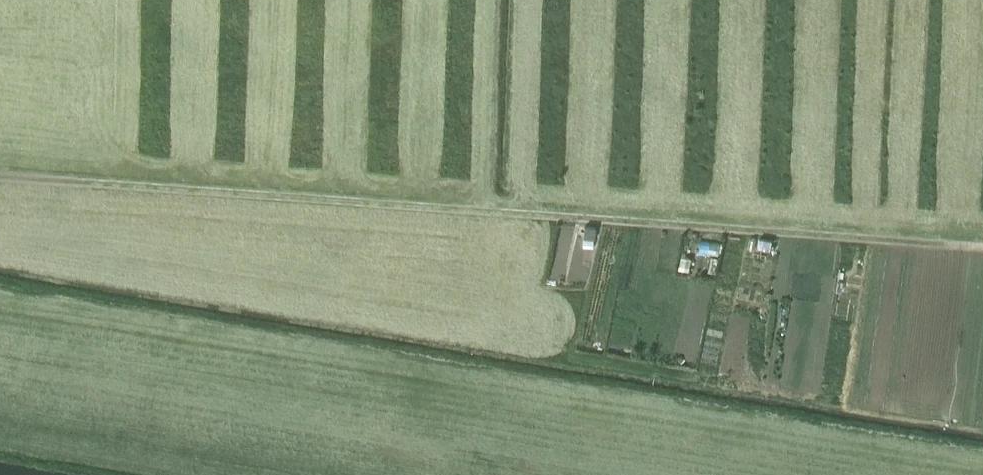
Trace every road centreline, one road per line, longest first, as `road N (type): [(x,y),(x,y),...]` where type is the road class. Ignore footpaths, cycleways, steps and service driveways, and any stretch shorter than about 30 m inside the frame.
road 1 (track): [(0,174),(982,244)]

